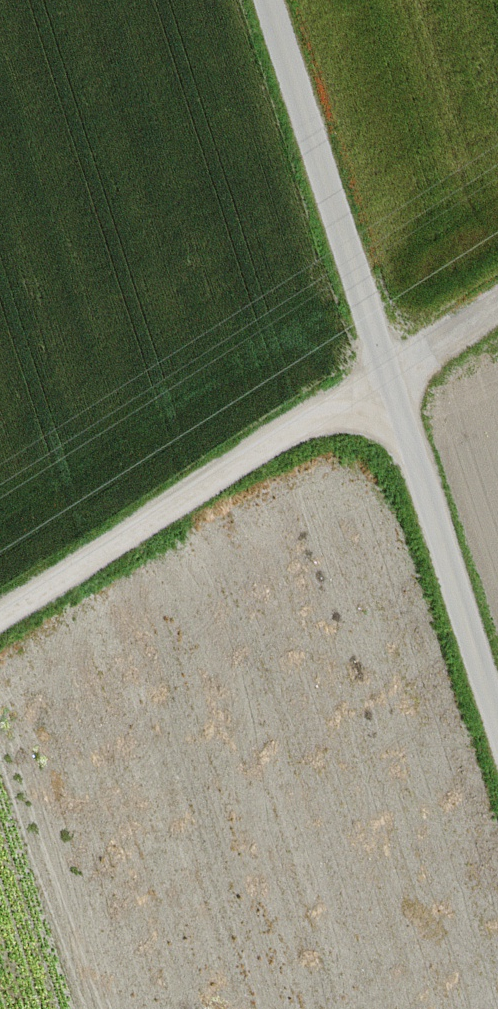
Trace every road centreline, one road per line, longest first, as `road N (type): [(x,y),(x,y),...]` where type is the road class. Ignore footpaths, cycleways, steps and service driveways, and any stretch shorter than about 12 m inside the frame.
road 1 (unclassified): [(277,0),(497,702)]
road 2 (track): [(0,622),(394,373)]
road 3 (track): [(497,307),(394,373)]

